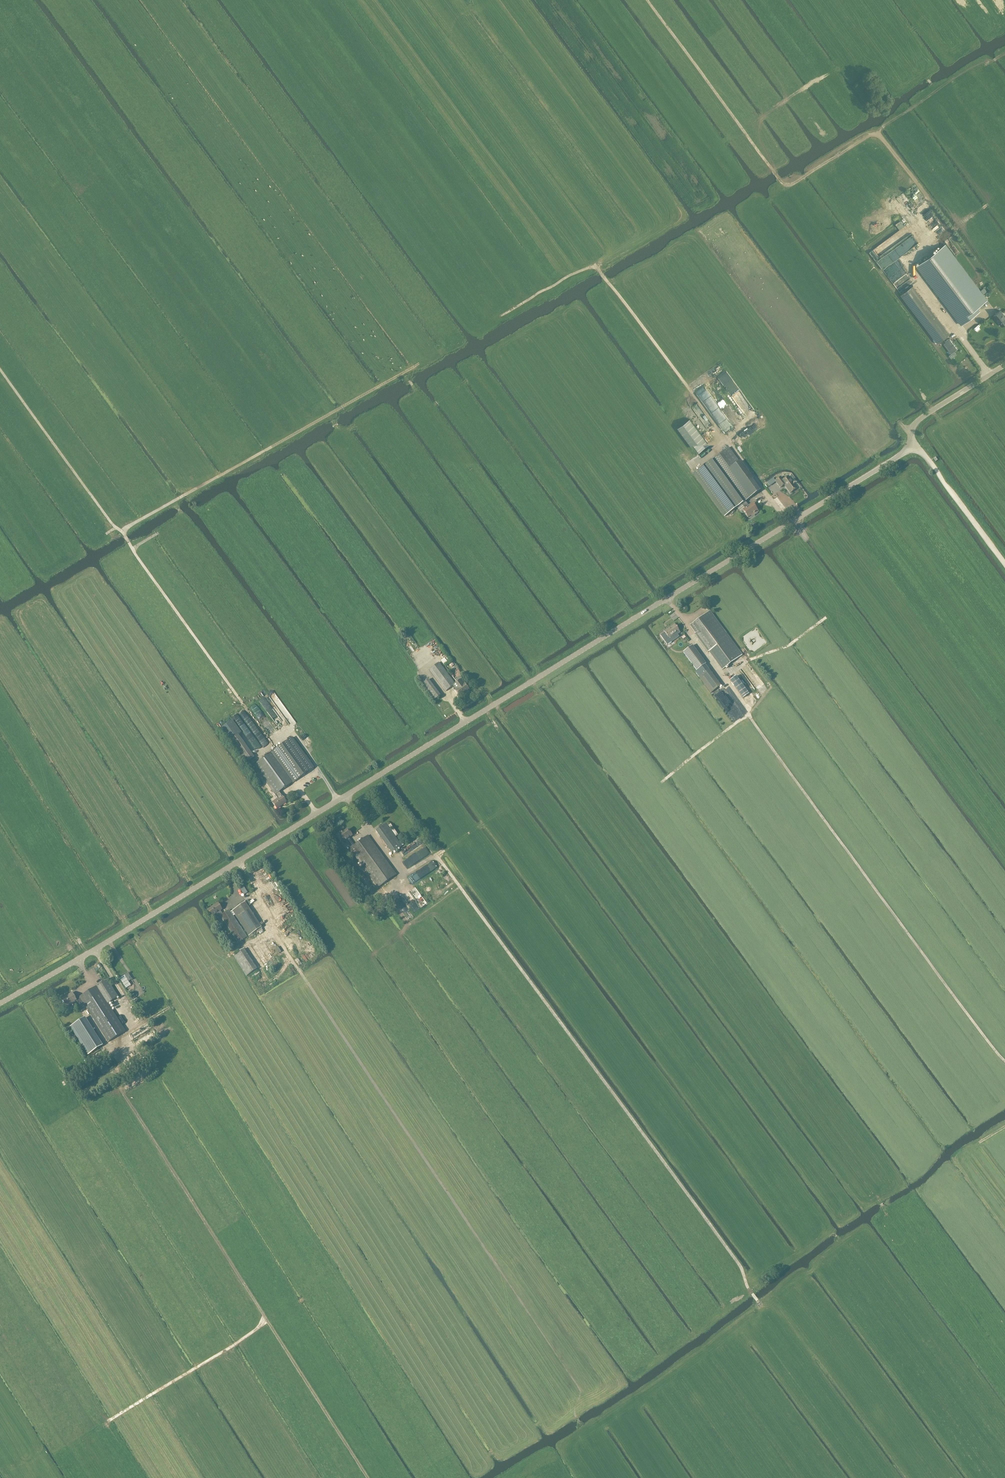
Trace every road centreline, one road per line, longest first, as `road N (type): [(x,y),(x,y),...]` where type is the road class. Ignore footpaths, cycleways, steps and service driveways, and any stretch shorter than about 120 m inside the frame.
road 1 (unclassified): [(0,1004),(801,517),(909,442)]
road 2 (track): [(758,1303),(741,1268),(436,855),(402,875)]
road 3 (track): [(581,1425),(574,1410),(581,1392),(299,971)]
road 4 (track): [(367,1477),(123,1094)]
road 5 (track): [(918,222),(913,215),(930,203),(879,135),(783,183),(646,0)]
road 6 (track): [(1004,1060),(748,715)]
road 7 (track): [(0,370),(121,531),(291,436)]
road 8 (track): [(272,743),(121,531)]
road 9 (track): [(605,278),(726,439)]
road 10 (track): [(267,1321),(100,1428)]
road 11 (unclassified): [(1004,564),(909,442)]
road 12 (unclassified): [(909,442),(920,419),(1004,365)]
road 13 (track): [(605,278),(594,267),(581,269),(497,316)]

